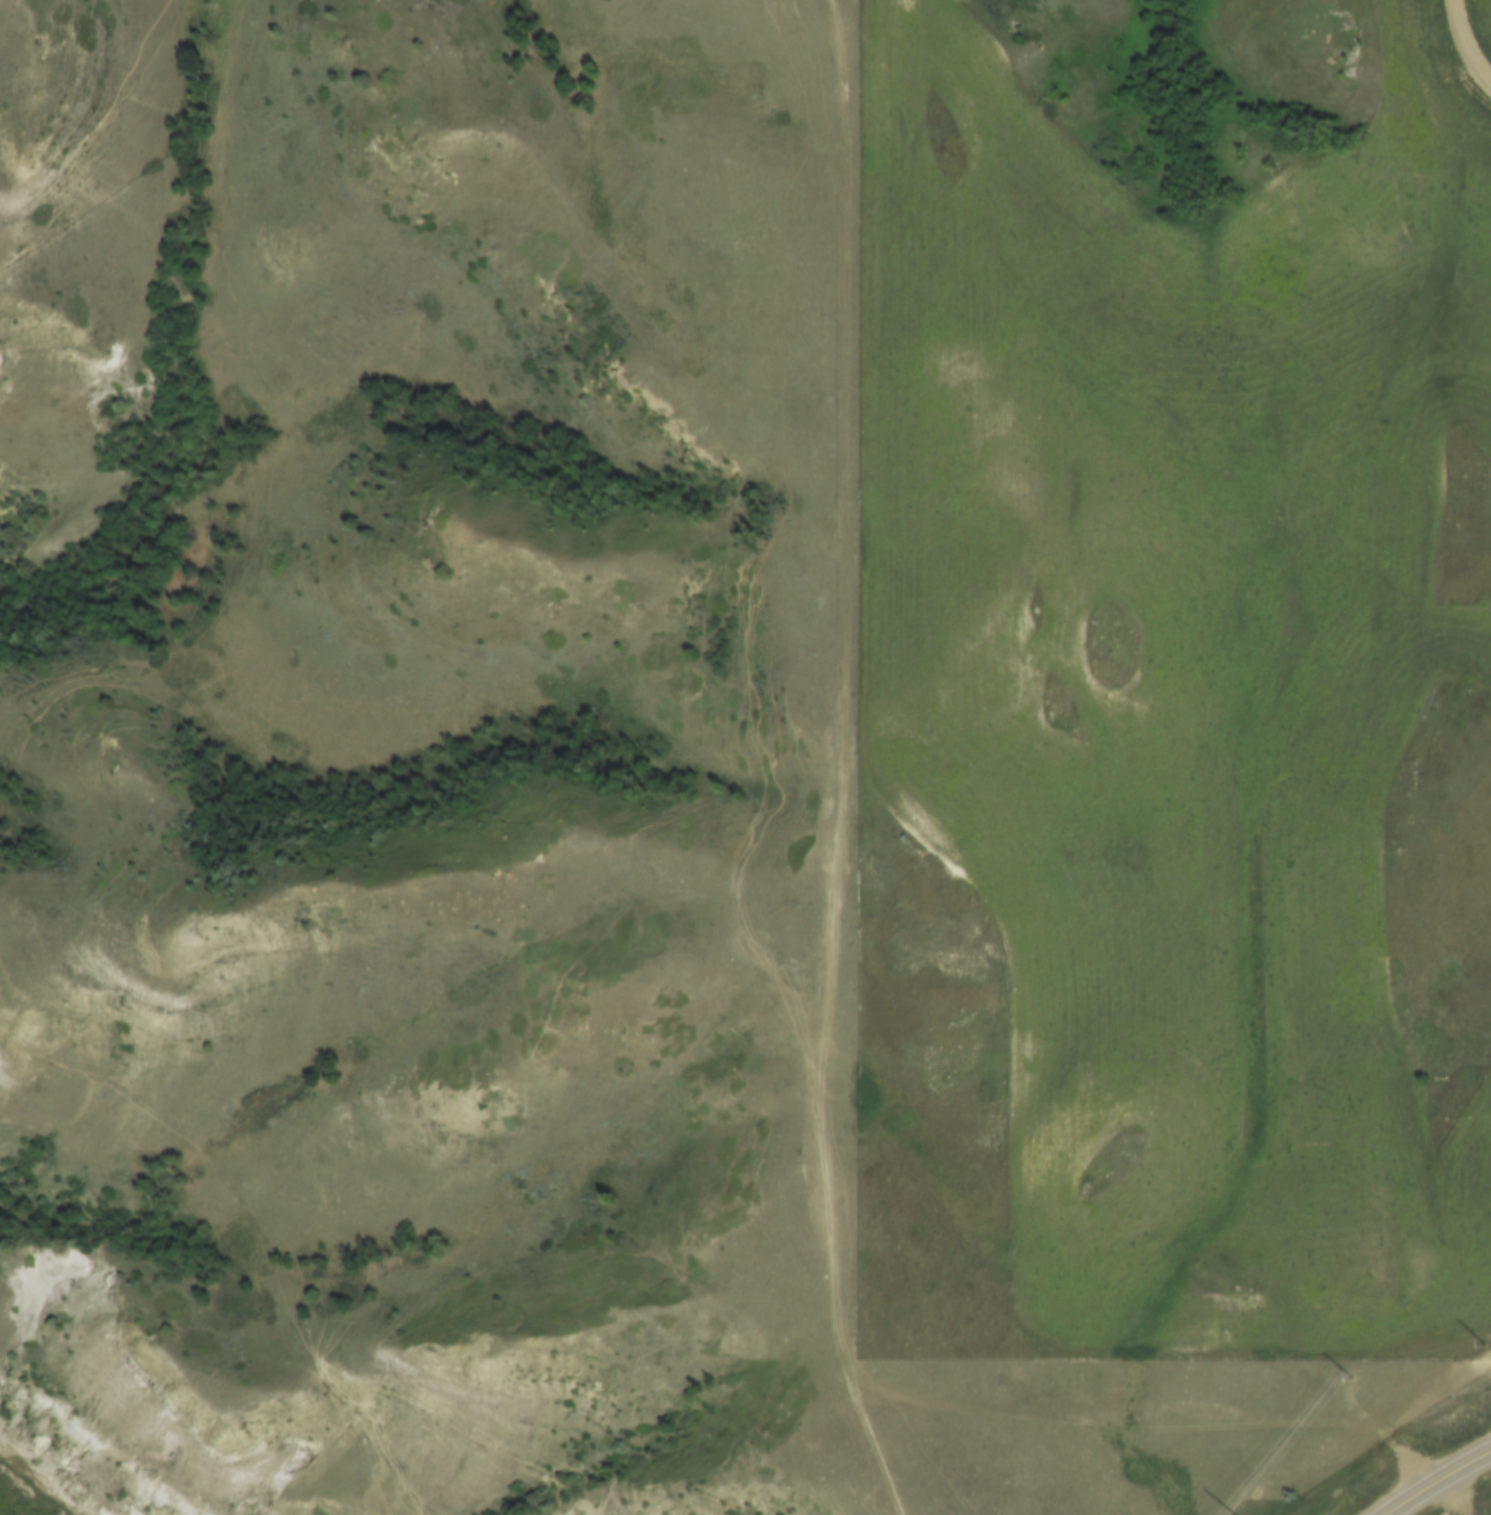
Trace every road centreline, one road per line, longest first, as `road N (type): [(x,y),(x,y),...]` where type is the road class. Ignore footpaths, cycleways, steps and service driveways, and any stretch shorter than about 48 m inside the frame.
road 1 (secondary): [(1360,1514),(1490,1427)]

